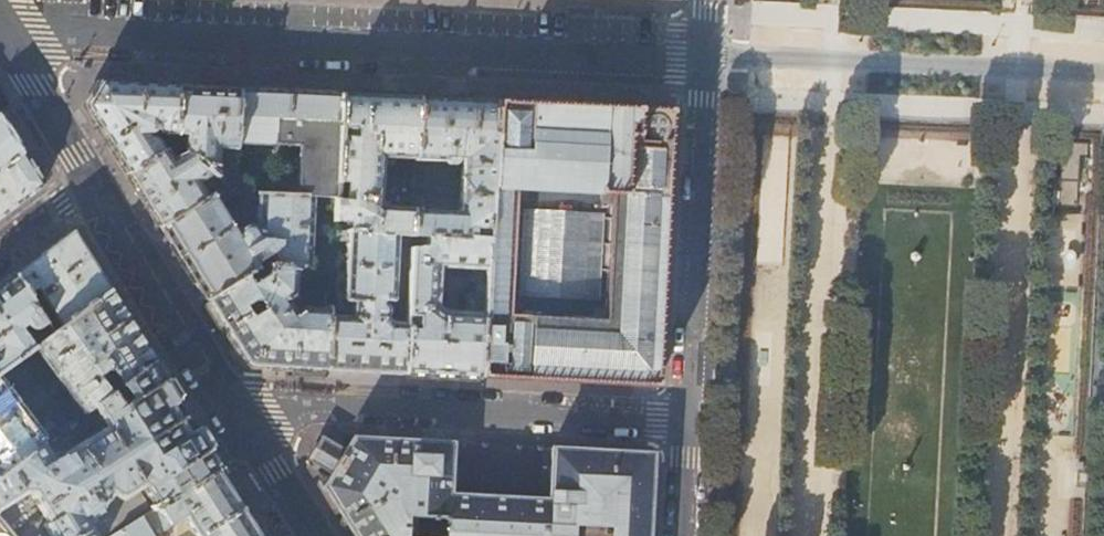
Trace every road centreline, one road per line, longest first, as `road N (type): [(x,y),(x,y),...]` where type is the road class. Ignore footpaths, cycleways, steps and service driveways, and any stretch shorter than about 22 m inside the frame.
road 1 (residential): [(0,27),(708,59)]
road 2 (residential): [(233,403),(690,420)]
road 3 (residential): [(708,59),(1103,75)]
road 4 (residential): [(708,59),(690,420)]
road 5 (tertiary): [(93,181),(233,403)]
road 6 (tertiary): [(0,30),(93,181)]
road 7 (tertiary): [(233,403),(314,535)]

